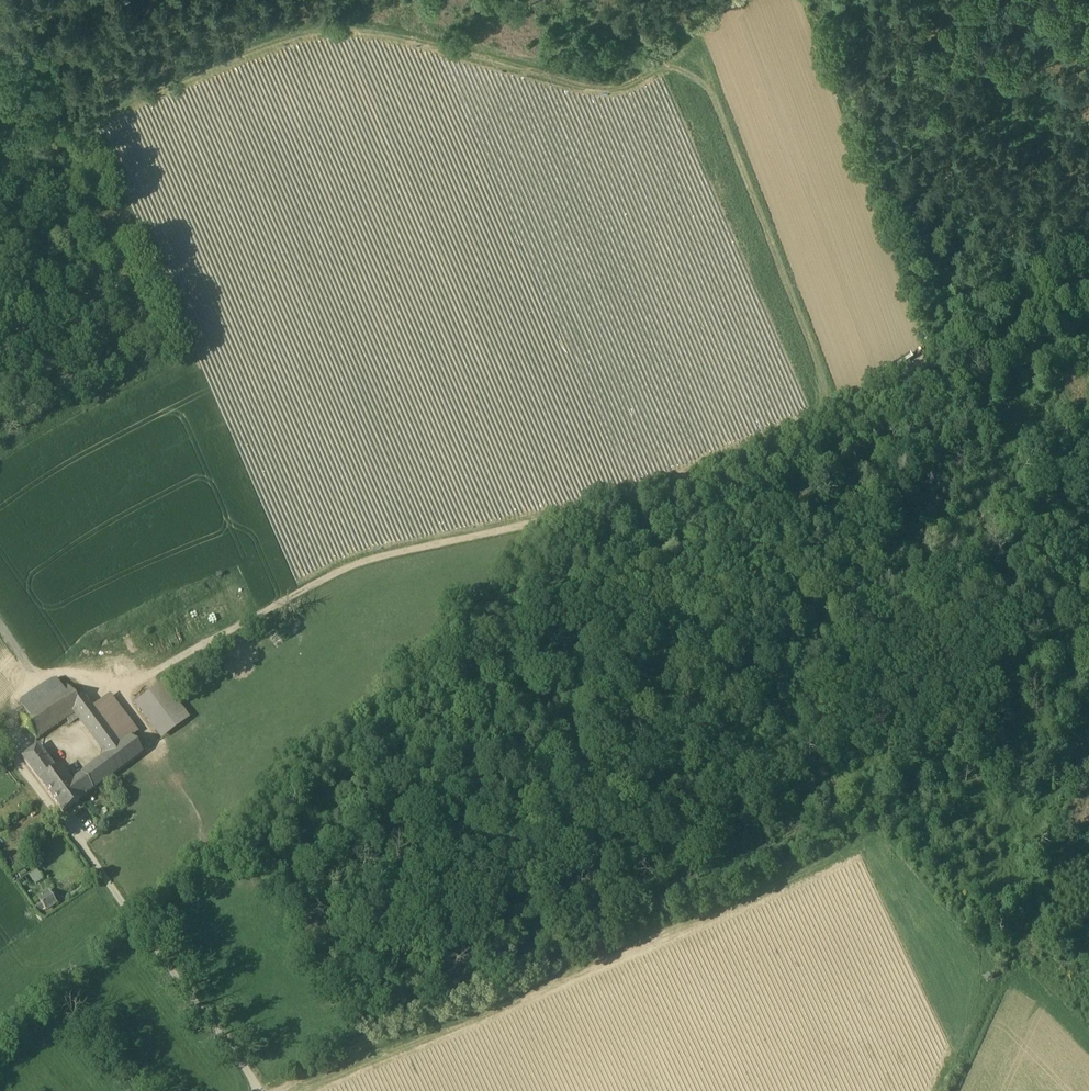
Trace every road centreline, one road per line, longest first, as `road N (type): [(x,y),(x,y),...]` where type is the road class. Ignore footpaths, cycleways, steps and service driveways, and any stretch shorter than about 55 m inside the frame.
road 1 (track): [(1088,237),(888,383),(752,452),(550,523),(375,558),(144,678),(35,680)]
road 2 (track): [(929,356),(875,254),(870,185),(803,0)]
road 3 (track): [(530,980),(277,1090)]

